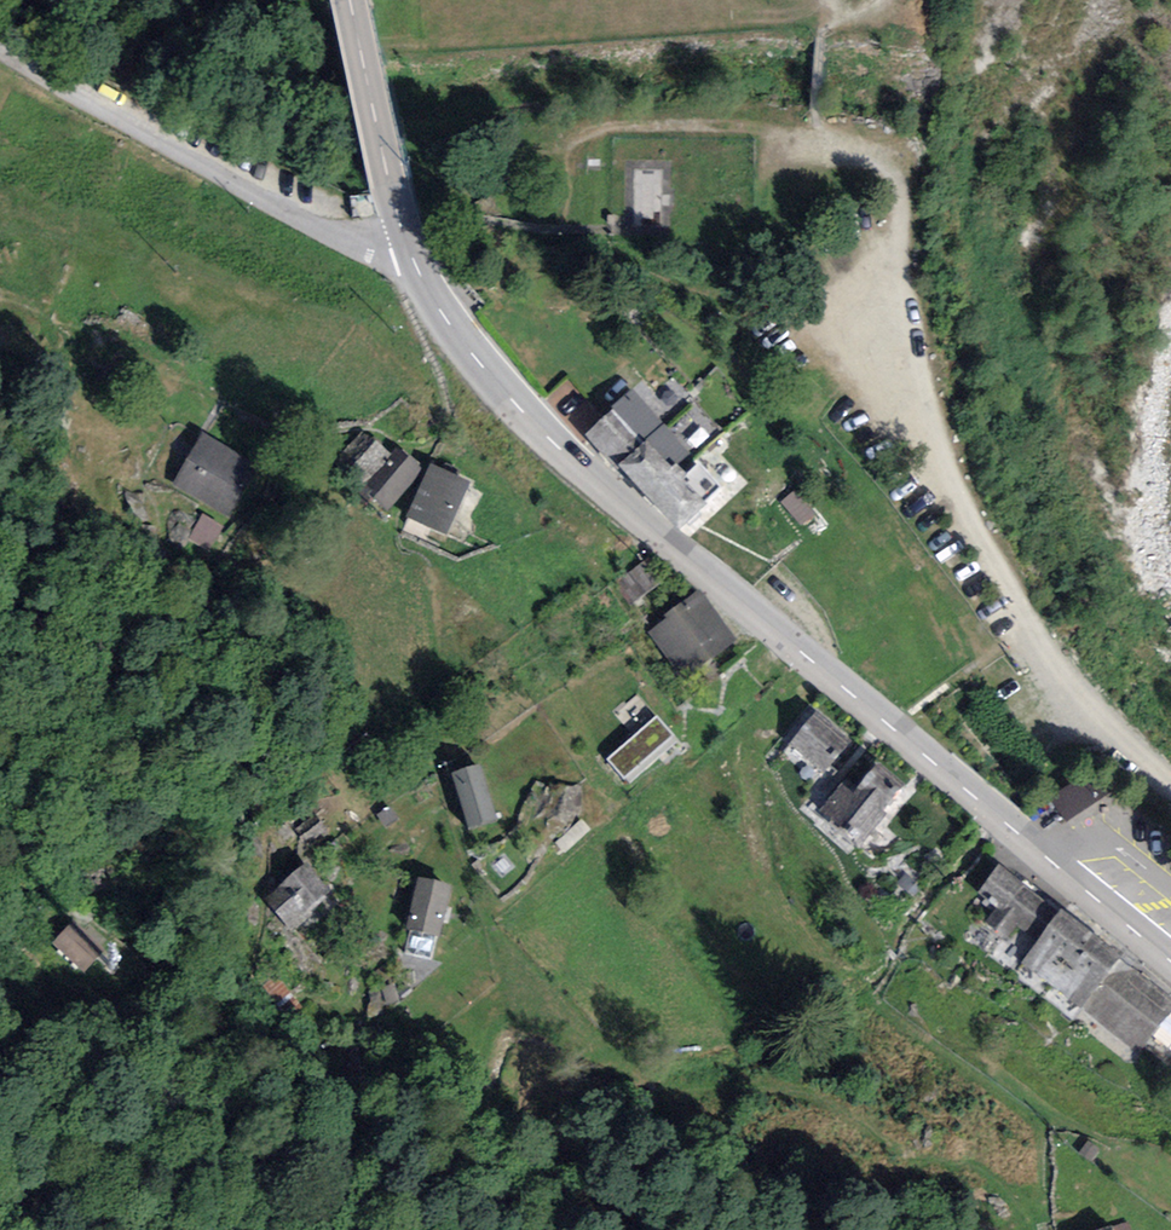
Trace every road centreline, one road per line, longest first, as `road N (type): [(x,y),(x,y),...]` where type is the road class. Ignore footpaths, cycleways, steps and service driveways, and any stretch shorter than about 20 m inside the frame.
road 1 (tertiary): [(1170,961),(597,483),(452,326),(404,241)]
road 2 (unclassified): [(404,241),(336,239),(0,49)]
road 3 (track): [(894,176),(844,143),(758,130),(641,125),(572,139),(564,156)]
road 4 (tertiary): [(404,241),(349,0)]

